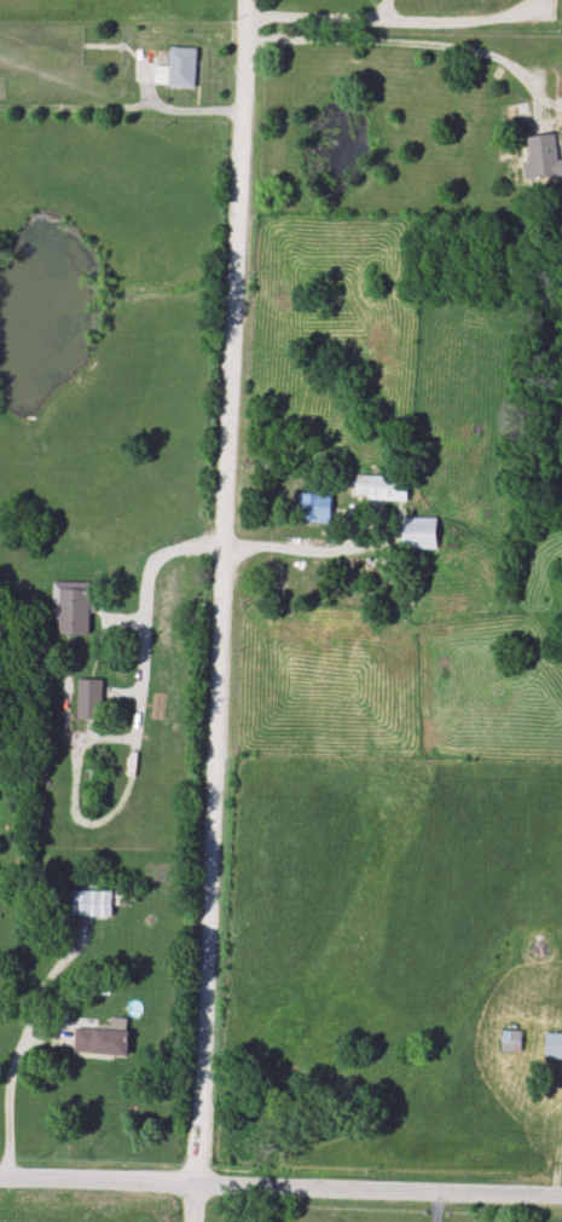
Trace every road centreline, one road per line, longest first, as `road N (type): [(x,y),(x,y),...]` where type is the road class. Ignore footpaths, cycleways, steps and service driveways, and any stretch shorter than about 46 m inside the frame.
road 1 (residential): [(250,0),(190,1177)]
road 2 (residential): [(0,1174),(561,1196)]

